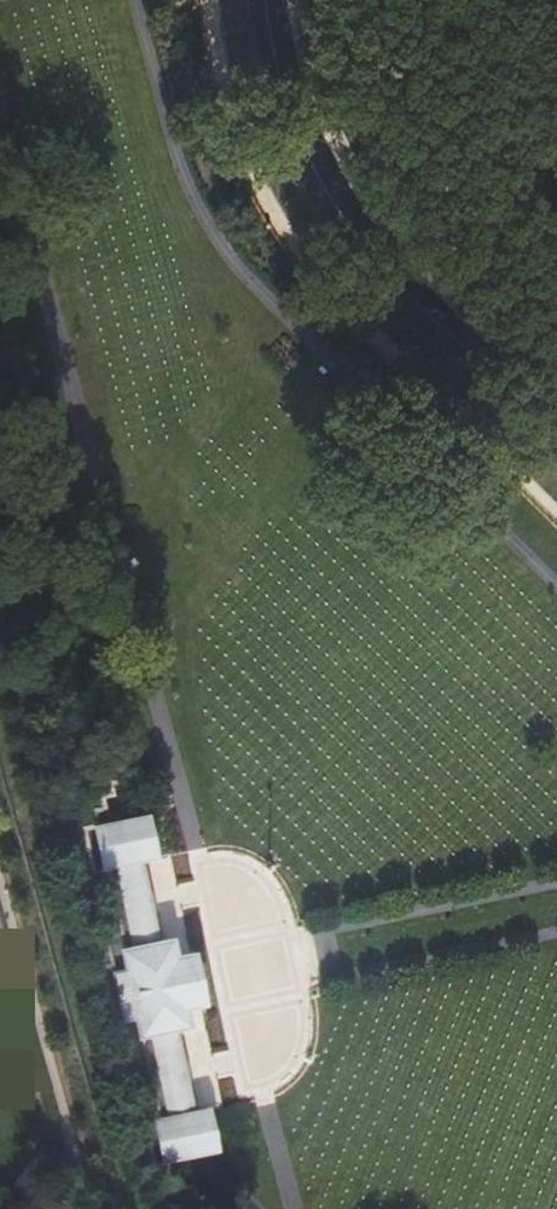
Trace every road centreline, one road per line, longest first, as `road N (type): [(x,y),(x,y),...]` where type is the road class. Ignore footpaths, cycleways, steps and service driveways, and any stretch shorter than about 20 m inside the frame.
road 1 (tertiary): [(556,439),(398,273),(329,186),(285,88),(270,0)]

